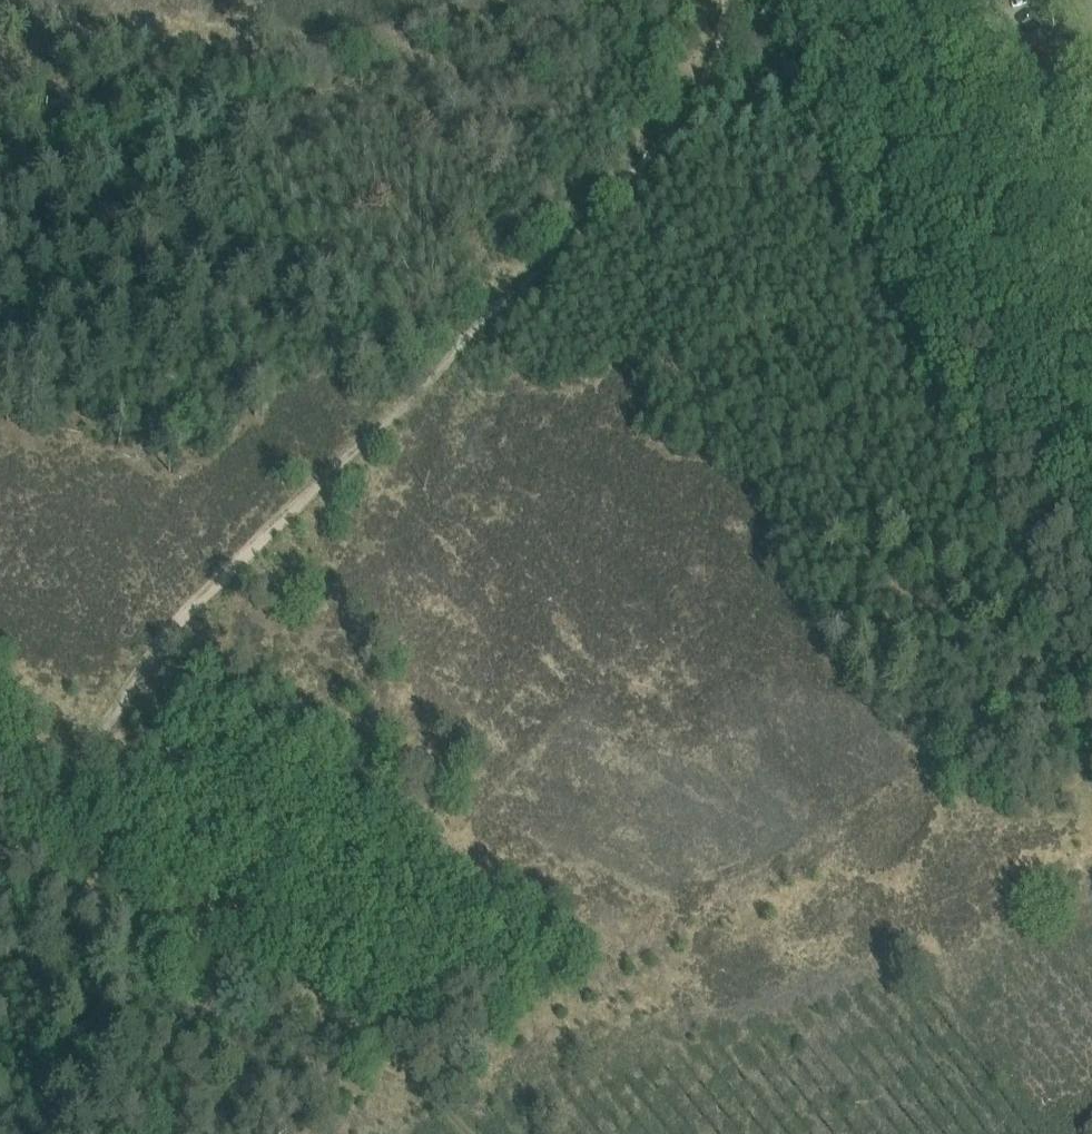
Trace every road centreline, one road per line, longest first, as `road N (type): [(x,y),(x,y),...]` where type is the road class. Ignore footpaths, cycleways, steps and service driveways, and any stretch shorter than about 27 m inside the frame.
road 1 (tertiary): [(1091,477),(902,0)]

